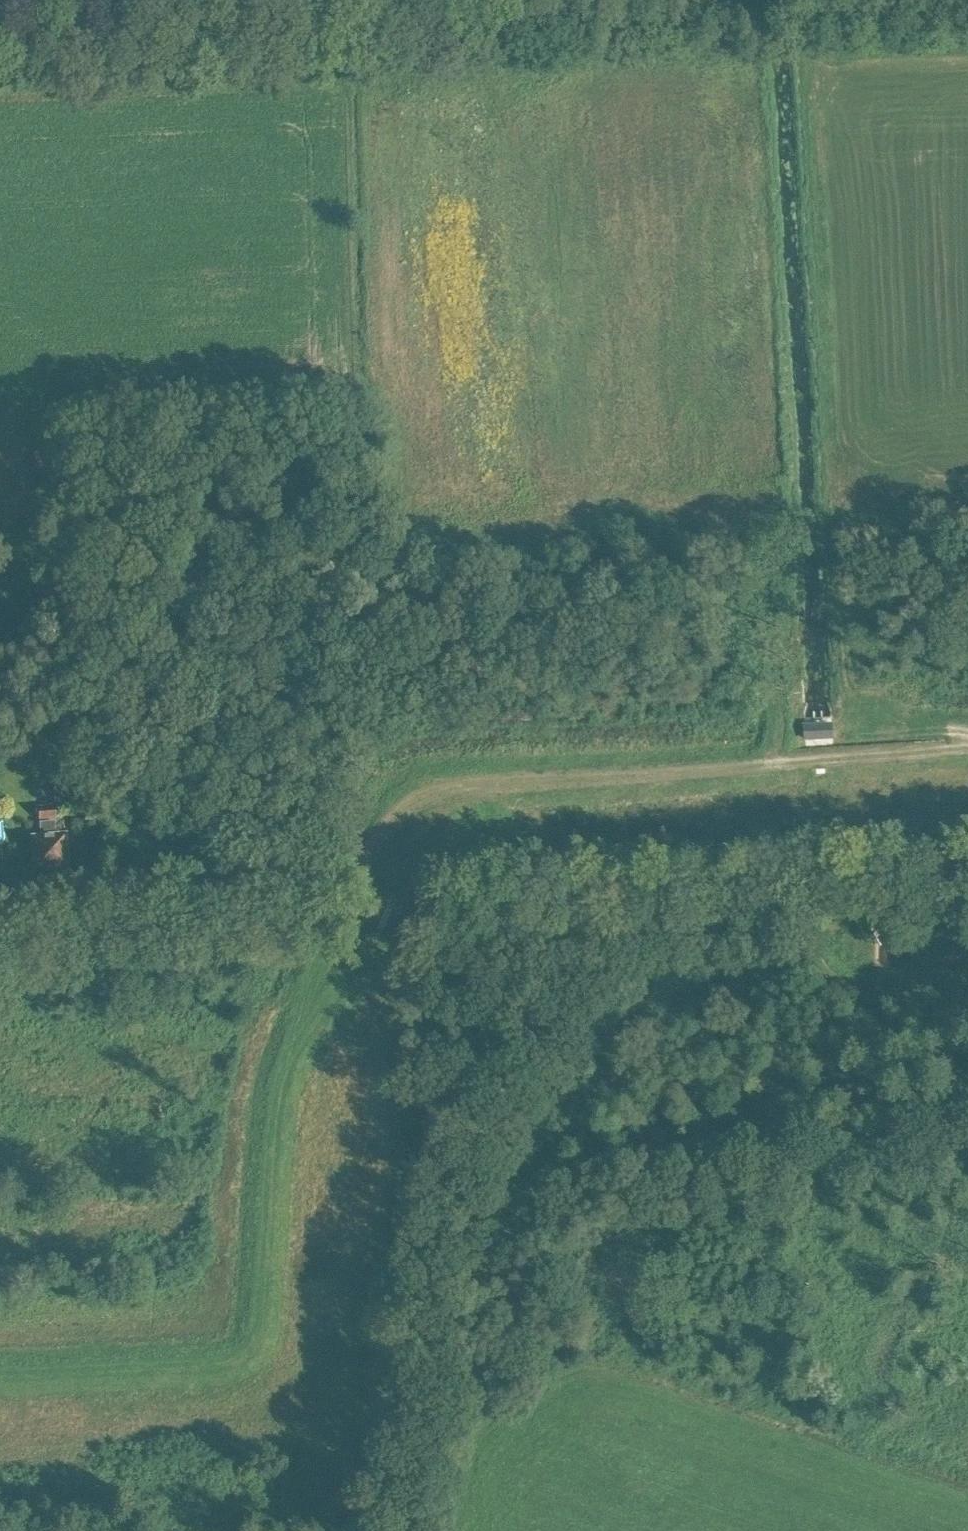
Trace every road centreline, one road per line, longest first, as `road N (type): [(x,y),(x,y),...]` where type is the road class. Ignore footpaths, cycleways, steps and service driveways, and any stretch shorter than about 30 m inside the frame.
road 1 (track): [(0,941),(967,865)]
road 2 (track): [(0,34),(217,22),(967,12)]
road 3 (track): [(610,893),(603,937),(473,1125),(442,1195),(419,1322),(397,1530)]

